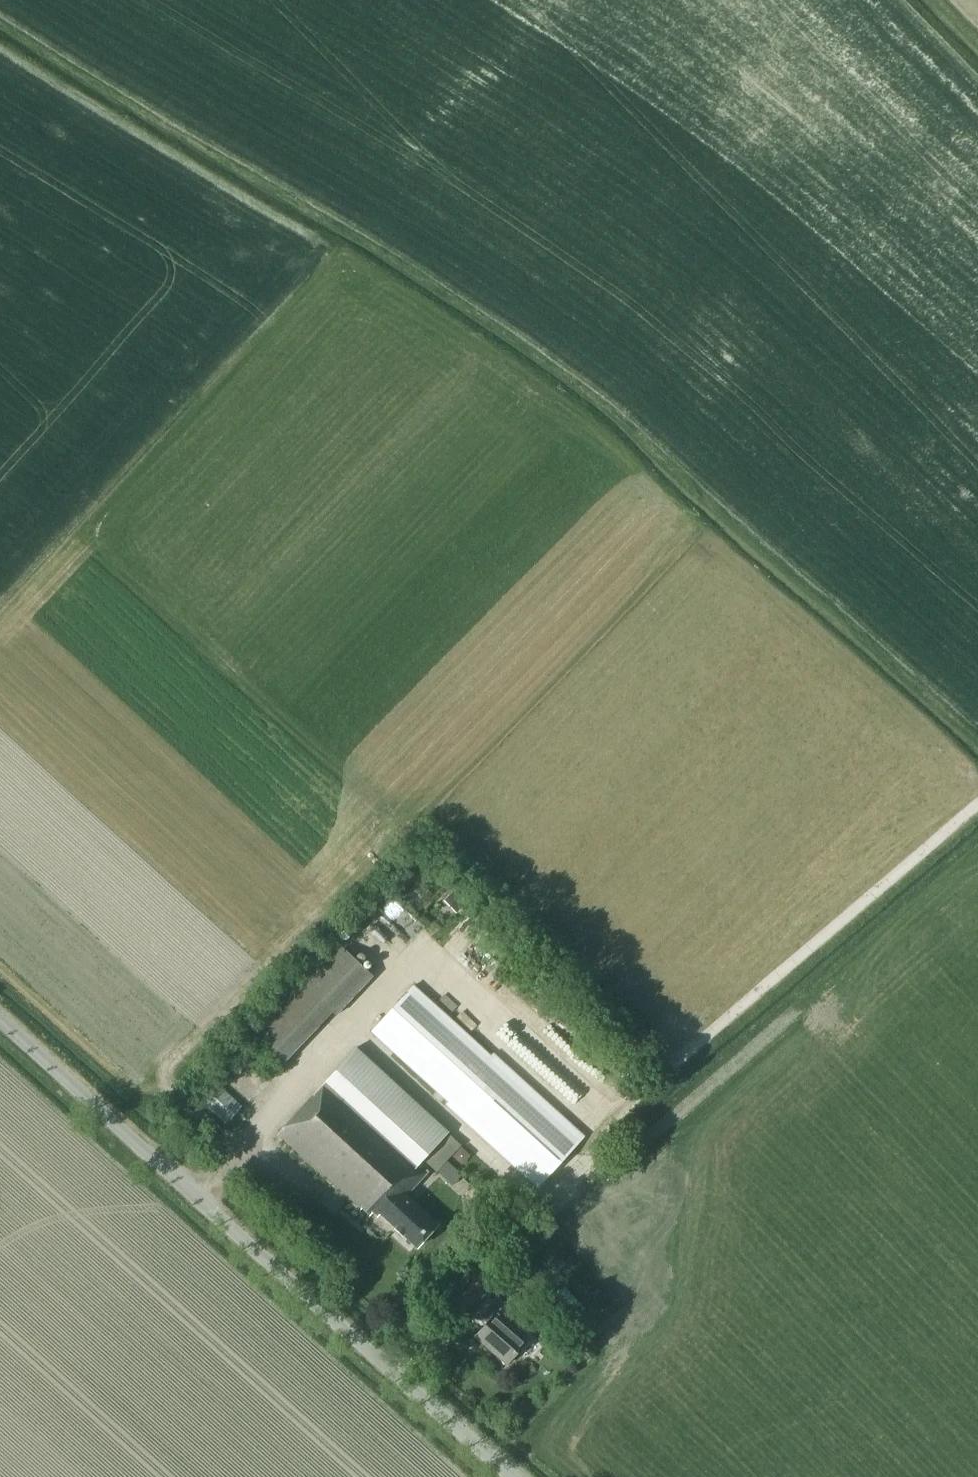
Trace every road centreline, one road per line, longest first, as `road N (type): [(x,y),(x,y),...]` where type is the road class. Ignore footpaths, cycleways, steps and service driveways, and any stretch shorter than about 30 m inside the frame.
road 1 (unclassified): [(513,1476),(0,1018)]

